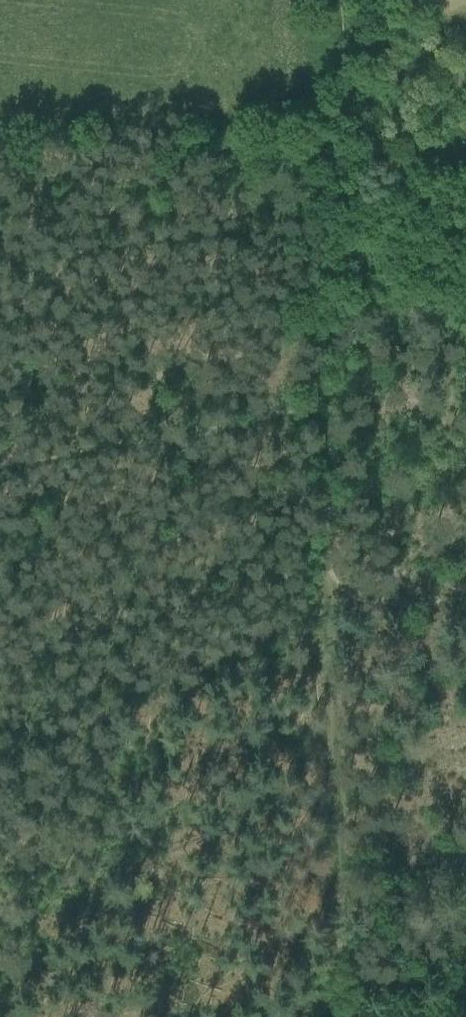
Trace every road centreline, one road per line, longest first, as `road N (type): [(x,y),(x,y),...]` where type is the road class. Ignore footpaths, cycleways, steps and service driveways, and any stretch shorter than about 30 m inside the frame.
road 1 (track): [(329,875),(306,141)]
road 2 (track): [(0,448),(32,454),(274,412),(311,413)]
road 3 (track): [(258,156),(108,240),(60,282),(45,318)]
road 4 (track): [(316,547),(345,586),(400,598),(465,599)]
road 5 (track): [(306,141),(313,0)]
road 6 (track): [(465,866),(329,875)]
road 7 (track): [(211,1016),(337,985)]
road 8 (track): [(45,318),(0,434)]

